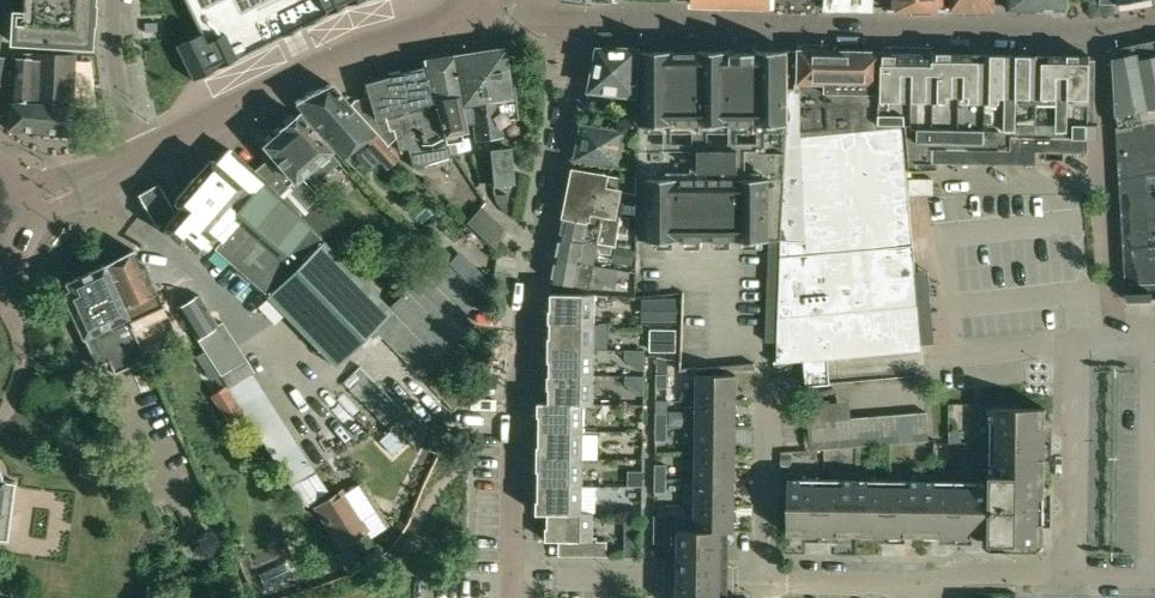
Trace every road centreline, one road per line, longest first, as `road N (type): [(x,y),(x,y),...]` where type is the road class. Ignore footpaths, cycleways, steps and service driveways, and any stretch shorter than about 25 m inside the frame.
road 1 (residential): [(582,20),(527,341),(513,582)]
road 2 (residential): [(582,20),(1095,33)]
road 3 (tertiary): [(138,156),(329,61),(467,25)]
road 4 (residential): [(767,583),(751,343),(725,343),(724,260)]
road 5 (residential): [(1113,337),(1104,59),(1095,33)]
road 6 (residential): [(785,370),(968,358),(1081,337)]
road 7 (residential): [(767,583),(513,582)]
road 8 (residential): [(1081,337),(1083,584)]
road 9 (residential): [(1083,584),(920,585)]
road 10 (residential): [(138,156),(123,103),(112,0)]
road 11 (residential): [(767,583),(920,585)]
road 12 (tertiary): [(7,199),(71,192),(138,156)]

